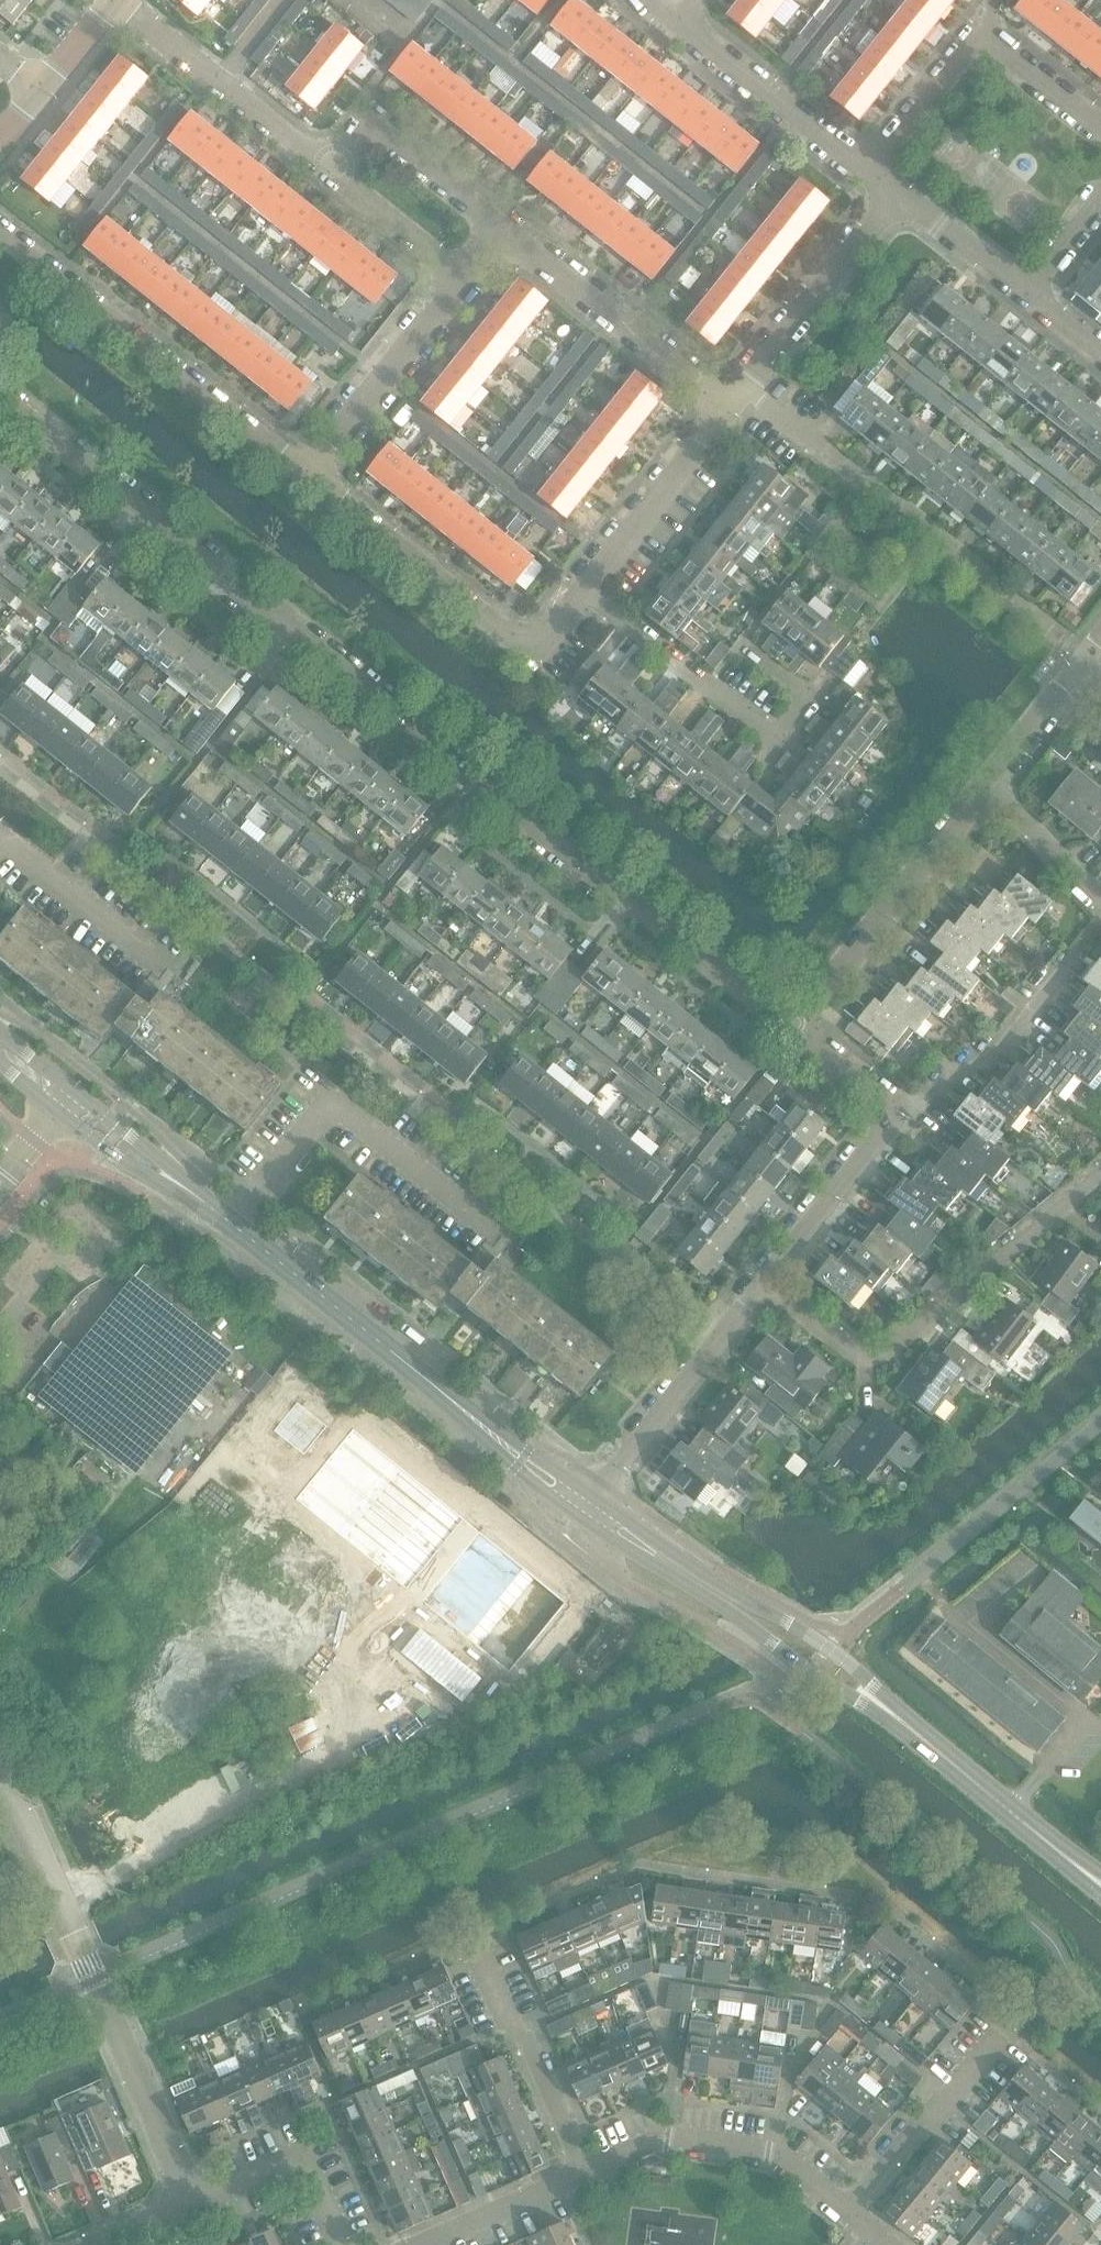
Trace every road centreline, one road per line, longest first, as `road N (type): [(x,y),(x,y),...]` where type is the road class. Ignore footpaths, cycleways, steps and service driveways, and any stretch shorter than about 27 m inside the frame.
road 1 (residential): [(789,1025),(0,398)]
road 2 (secondary): [(501,1439),(69,1095)]
road 3 (residential): [(190,2197),(0,1782)]
road 4 (residential): [(765,1277),(848,1353),(889,1354),(1100,1171)]
road 5 (residential): [(0,226),(306,475)]
road 6 (secondary): [(892,1718),(862,1675),(834,1653),(593,1492)]
road 7 (secondary): [(576,1514),(846,1699),(892,1718)]
road 8 (residential): [(581,590),(772,740),(808,692),(752,648)]
road 9 (residential): [(306,475),(512,636),(538,643),(581,590)]
road 10 (residential): [(870,171),(979,28),(1100,122)]
road 11 (residential): [(789,1025),(979,784)]
road 12 (residential): [(851,2208),(780,2148),(666,2136),(583,2170)]
road 13 (residential): [(727,408),(499,224)]
road 14 (residential): [(593,1492),(765,1277)]
road 15 (residential): [(900,1110),(1002,1043),(1100,927)]
road 16 (residential): [(325,166),(115,0)]
road 17 (secondary): [(1100,1884),(892,1718)]
road 18 (residential): [(583,2170),(477,1931)]
road 19 (residential): [(870,171),(670,11)]
road 20 (residential): [(306,475),(461,273)]
road 21 (residential): [(741,390),(899,193)]
road 22 (residential): [(499,224),(365,116),(325,166)]
road 23 (residential): [(851,2208),(1003,2028)]
road 24 (residential): [(581,590),(727,408)]
road 25 (residential): [(343,2244),(302,2150),(190,2197)]
road 26 (residential): [(765,1277),(900,1110)]
road 27 (residential): [(0,845),(162,971)]
road 28 (residential): [(583,2170),(412,2244)]
road 29 (residential): [(461,273),(325,166)]
road 30 (residential): [(1100,900),(979,784)]
road 31 (residential): [(1026,294),(899,193)]
road 32 (residential): [(979,784),(1080,657)]
road 33 (residential): [(900,1110),(789,1025)]
road 34 (residential): [(1026,294),(1100,197)]

